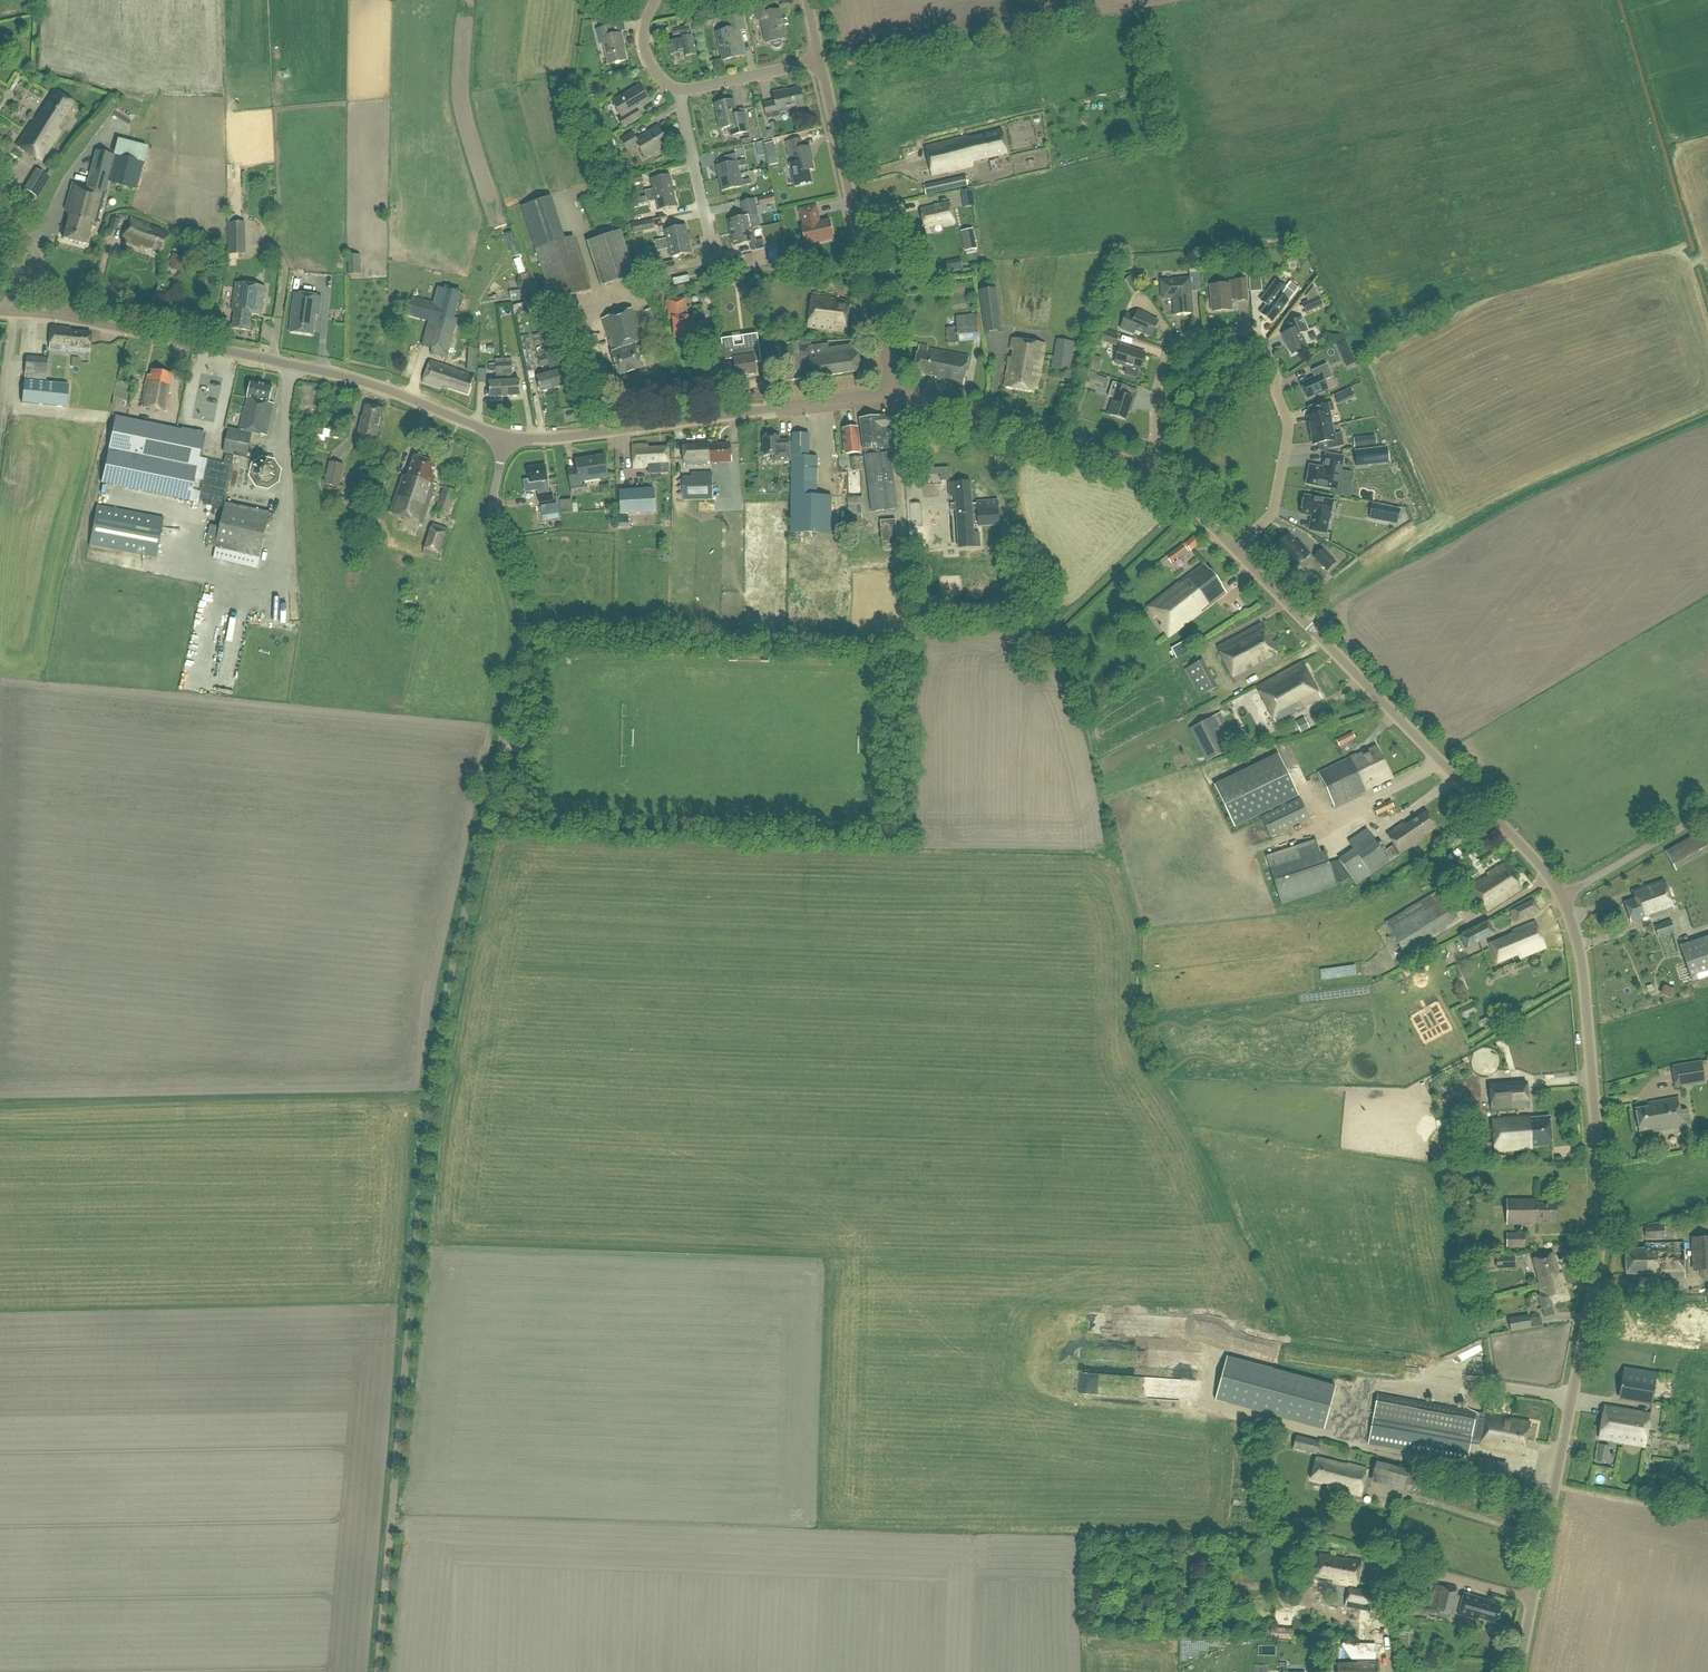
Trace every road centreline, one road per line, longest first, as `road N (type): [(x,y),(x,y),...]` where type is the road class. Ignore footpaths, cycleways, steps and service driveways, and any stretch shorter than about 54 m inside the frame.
road 1 (unclassified): [(378,1671),(437,1044),(522,645),(521,608),(492,514),(505,439)]
road 2 (tertiary): [(1532,1599),(1601,1232),(1582,965),(1562,897)]
road 3 (tertiary): [(1562,897),(1236,549)]
road 4 (tertiary): [(505,439),(351,378),(75,320)]
road 5 (residential): [(1236,549),(1273,512),(1288,435),(1275,373),(1256,337),(1193,336),(1172,347),(1144,466)]
road 6 (tertiary): [(505,439),(557,439),(892,392)]
road 7 (unclassified): [(892,392),(820,61)]
road 8 (tertiary): [(1144,466),(892,392)]
road 9 (unclassified): [(1532,1599),(1406,1566),(1387,1570),(1379,1582),(1390,1671)]
road 10 (residential): [(715,261),(678,90)]
road 11 (unclassified): [(1562,897),(1707,813)]
road 12 (track): [(1435,527),(1300,616)]
road 13 (residential): [(678,90),(820,61)]
road 14 (tertiary): [(1236,549),(1144,466)]

